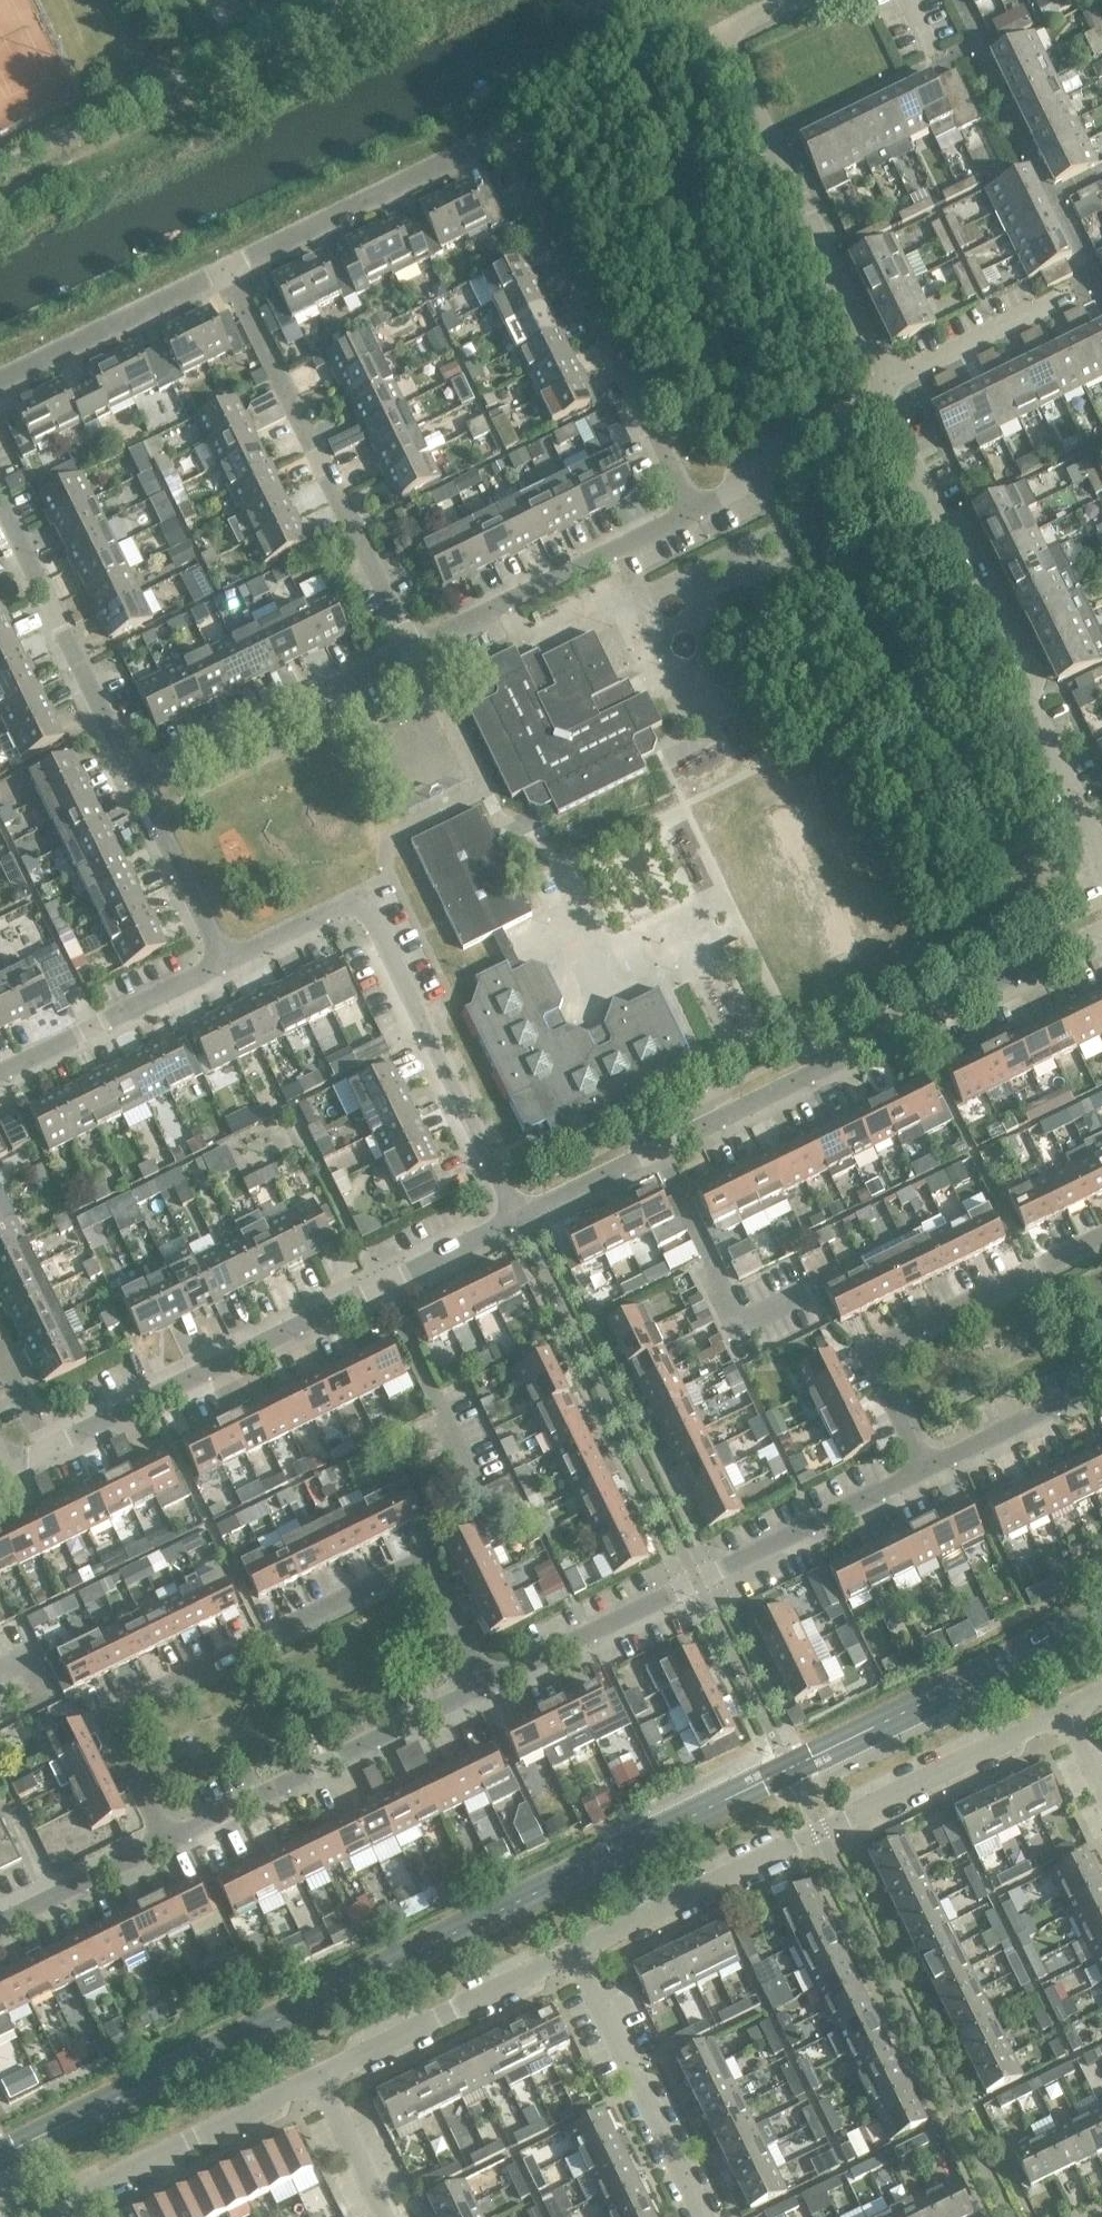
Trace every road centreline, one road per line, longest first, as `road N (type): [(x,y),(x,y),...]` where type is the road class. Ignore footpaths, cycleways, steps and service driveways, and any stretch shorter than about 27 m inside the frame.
road 1 (residential): [(518,1218),(1101,940)]
road 2 (residential): [(163,1846),(110,1736),(121,1705),(412,1568),(436,1578),(489,1688)]
road 3 (residential): [(577,1950),(1068,1712)]
road 4 (residential): [(39,1463),(159,1392),(518,1218)]
road 5 (residential): [(1101,862),(889,383)]
road 6 (residential): [(224,968),(321,924),(356,921),(379,935),(518,1218)]
road 7 (residential): [(489,1688),(921,1473)]
road 8 (residential): [(687,516),(517,150),(490,139)]
road 9 (residential): [(405,649),(227,267)]
road 10 (residential): [(889,383),(719,32)]
road 11 (unclassified): [(0,169),(344,0)]
road 12 (residential): [(1101,1236),(889,1342),(880,1384),(921,1473)]
road 13 (residential): [(489,1688),(163,1846)]
road 14 (residential): [(687,516),(405,649)]
road 15 (residential): [(405,649),(132,777)]
road 16 (residential): [(132,777),(0,508)]
road 17 (residential): [(315,2084),(577,1950)]
road 18 (residential): [(700,2216),(577,1950)]
road 19 (residential): [(227,267),(490,139)]
road 20 (residential): [(73,2207),(315,2084)]
road 21 (residential): [(0,380),(227,267)]
road 22 (residential): [(0,1075),(224,968)]
road 23 (residential): [(889,383),(774,449),(687,516)]
road 24 (residential): [(132,777),(224,968)]
road 25 (residential): [(921,1473),(1101,1387)]
road 26 (residential): [(163,1846),(0,1922)]
road 27 (residential): [(385,2216),(315,2084)]

